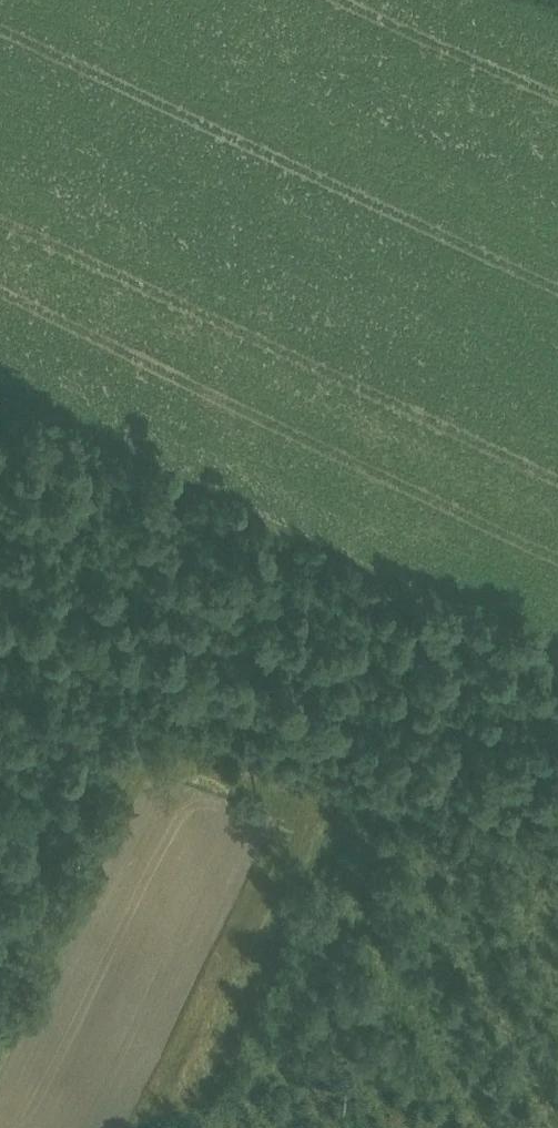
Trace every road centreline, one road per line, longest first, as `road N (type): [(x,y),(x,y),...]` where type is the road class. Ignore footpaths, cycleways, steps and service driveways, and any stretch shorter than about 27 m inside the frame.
road 1 (track): [(557,844),(0,649)]

